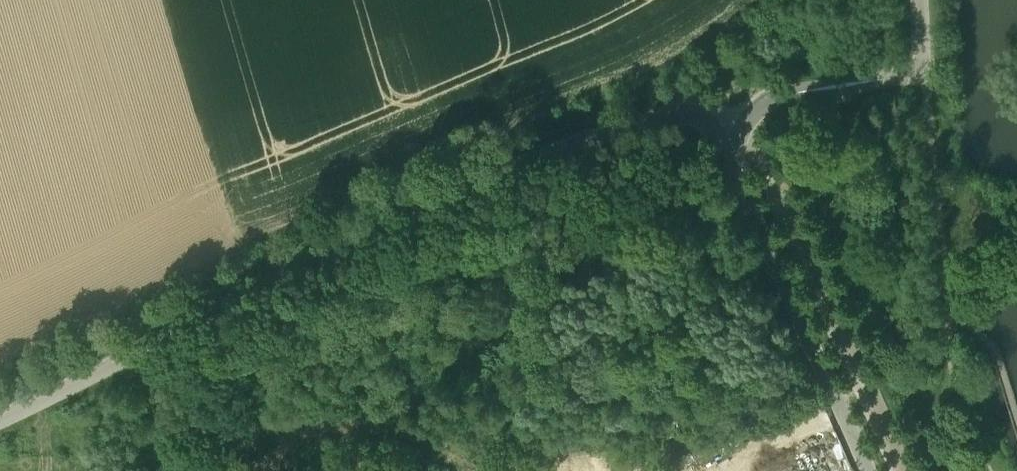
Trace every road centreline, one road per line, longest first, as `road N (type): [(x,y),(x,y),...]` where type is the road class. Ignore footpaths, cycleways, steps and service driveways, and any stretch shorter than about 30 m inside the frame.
road 1 (unclassified): [(147,345),(464,188),(544,154),(688,110)]
road 2 (residential): [(867,470),(716,134),(688,110)]
road 3 (unclassified): [(147,345),(0,420)]

